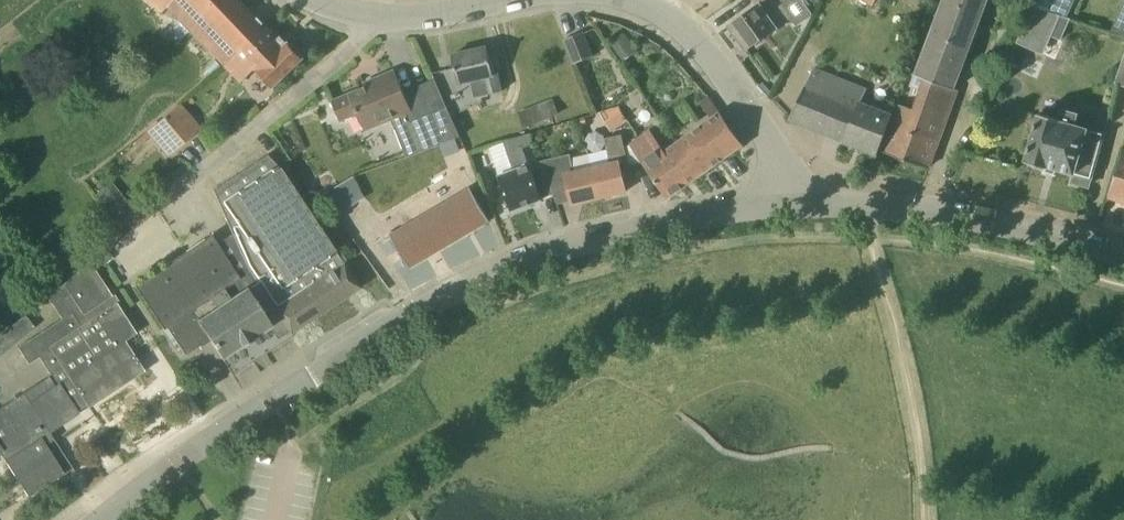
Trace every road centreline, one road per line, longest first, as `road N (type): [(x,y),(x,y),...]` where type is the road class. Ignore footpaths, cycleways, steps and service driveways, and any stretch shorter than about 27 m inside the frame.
road 1 (unclassified): [(103,519),(179,462),(418,316),(540,260),(626,234),(783,206)]
road 2 (unclassified): [(1123,251),(929,207),(783,206)]
road 3 (track): [(923,469),(868,203)]
road 4 (unclassified): [(783,206),(775,152),(758,118),(690,34),(632,0)]
road 5 (tertiary): [(508,0),(438,16),(360,13),(316,0)]
road 6 (track): [(152,207),(0,330)]

